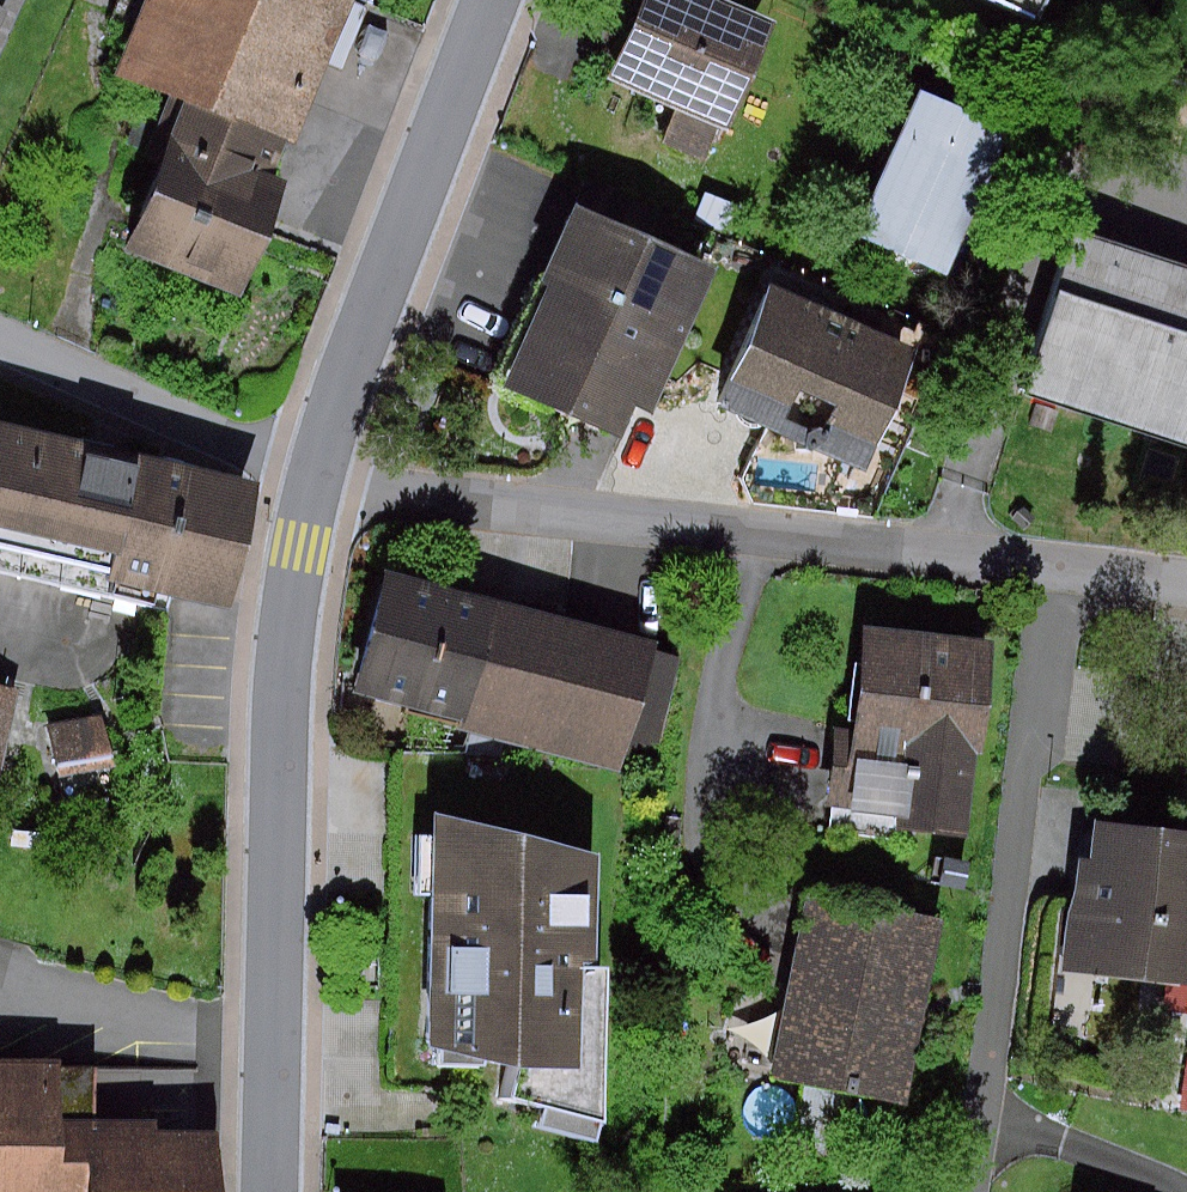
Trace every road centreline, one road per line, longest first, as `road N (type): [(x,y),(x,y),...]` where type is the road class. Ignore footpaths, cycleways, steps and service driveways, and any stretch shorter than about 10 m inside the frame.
road 1 (residential): [(320,462),(453,510),(1186,604)]
road 2 (residential): [(320,462),(288,625),(281,737),(276,1191)]
road 3 (residential): [(493,0),(320,462)]
road 4 (residential): [(0,341),(195,426),(320,462)]

